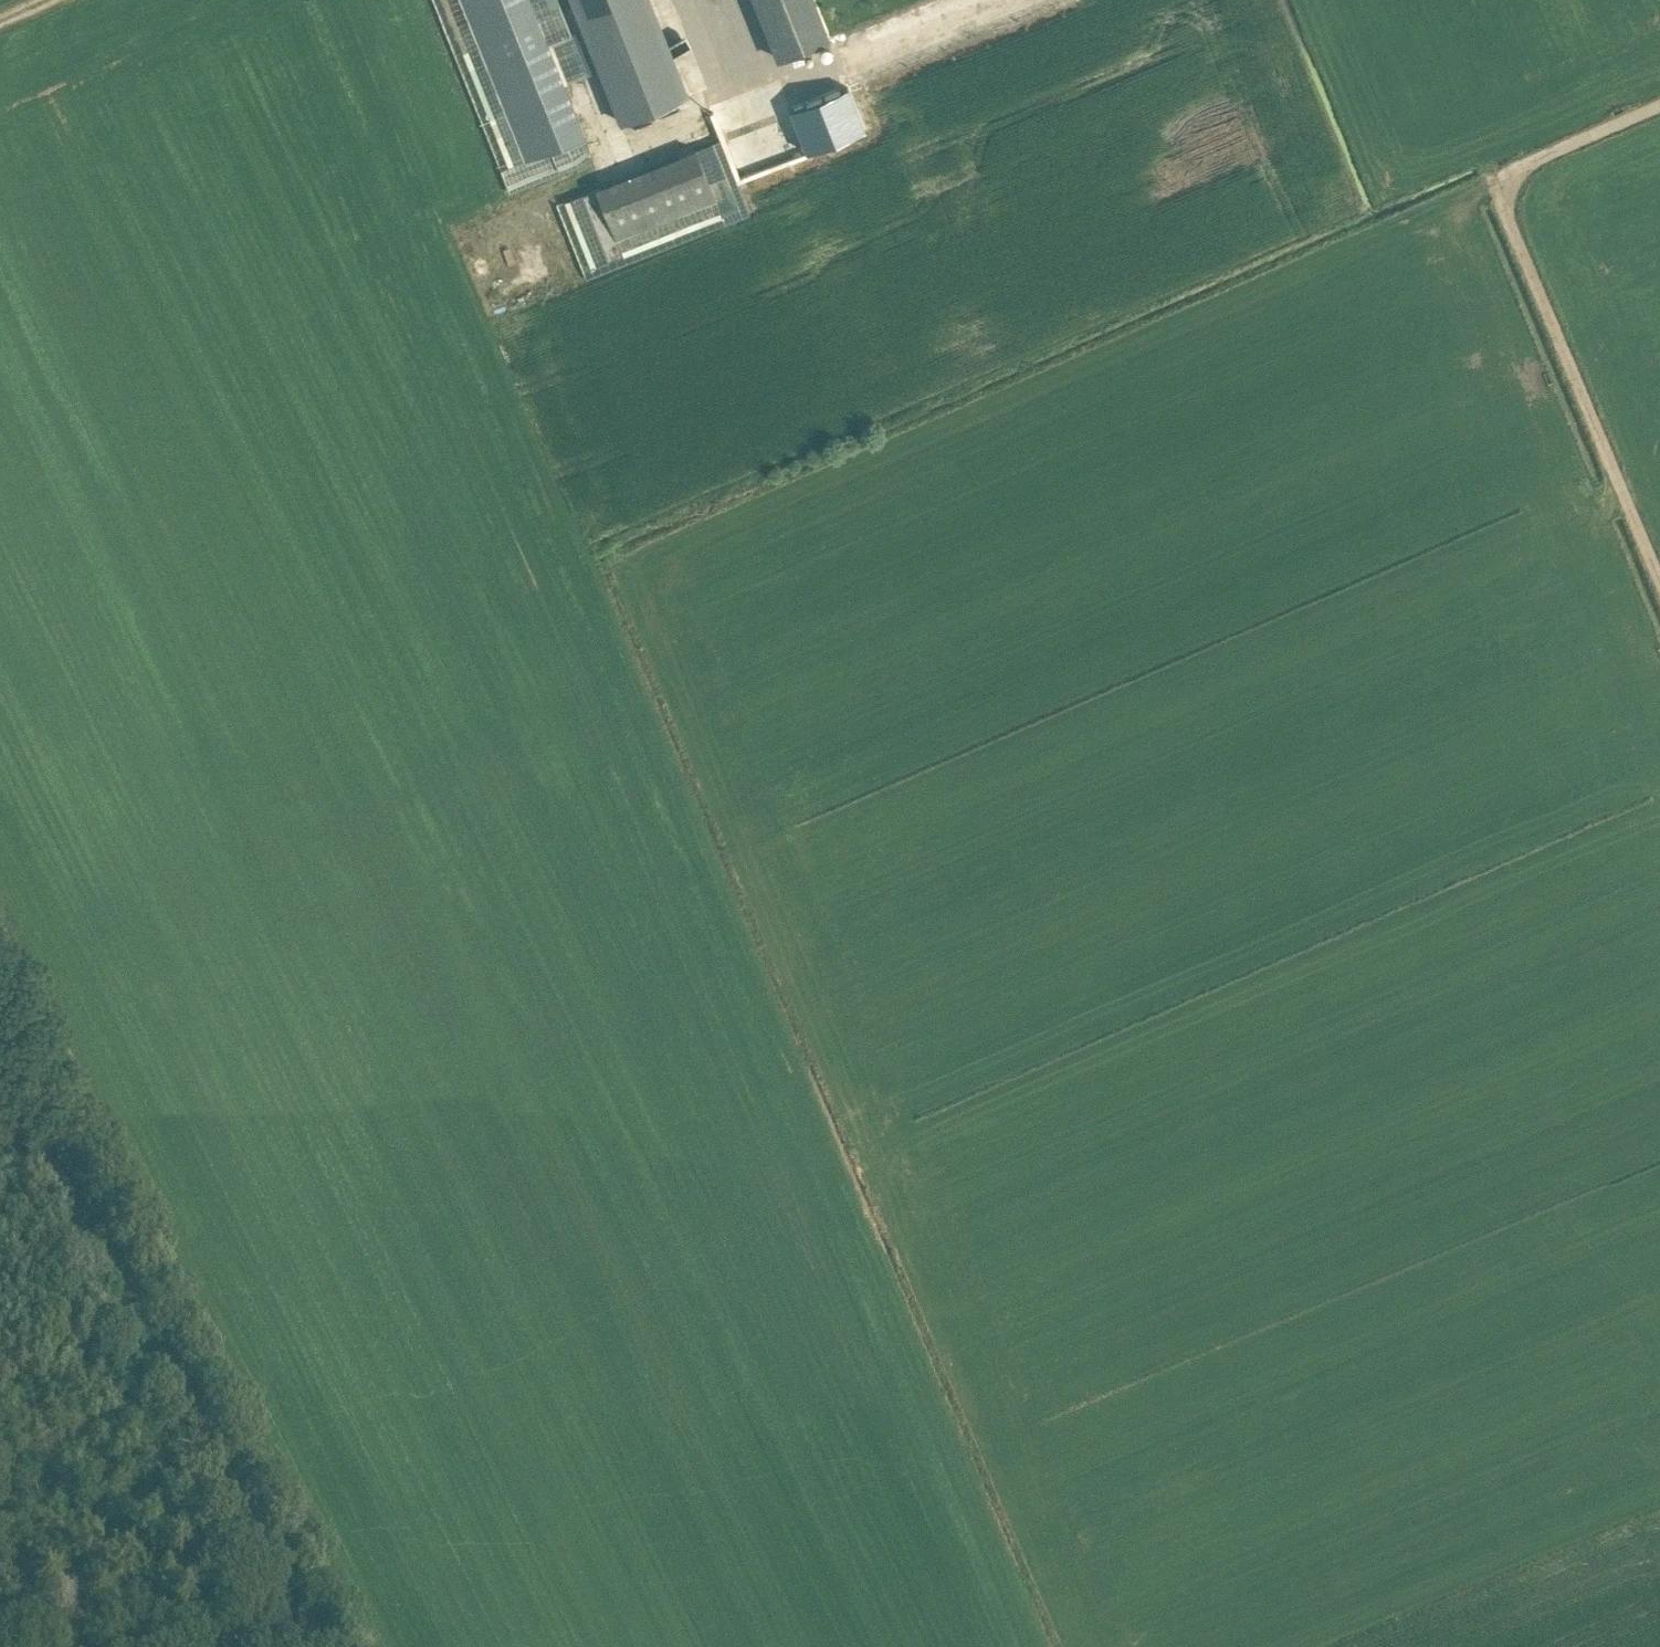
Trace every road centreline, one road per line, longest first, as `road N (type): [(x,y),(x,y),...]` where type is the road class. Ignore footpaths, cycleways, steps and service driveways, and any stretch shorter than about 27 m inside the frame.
road 1 (track): [(1659,580),(1499,185),(1509,173),(1659,106)]
road 2 (track): [(193,1382),(0,992)]
road 3 (track): [(193,1382),(311,1646)]

